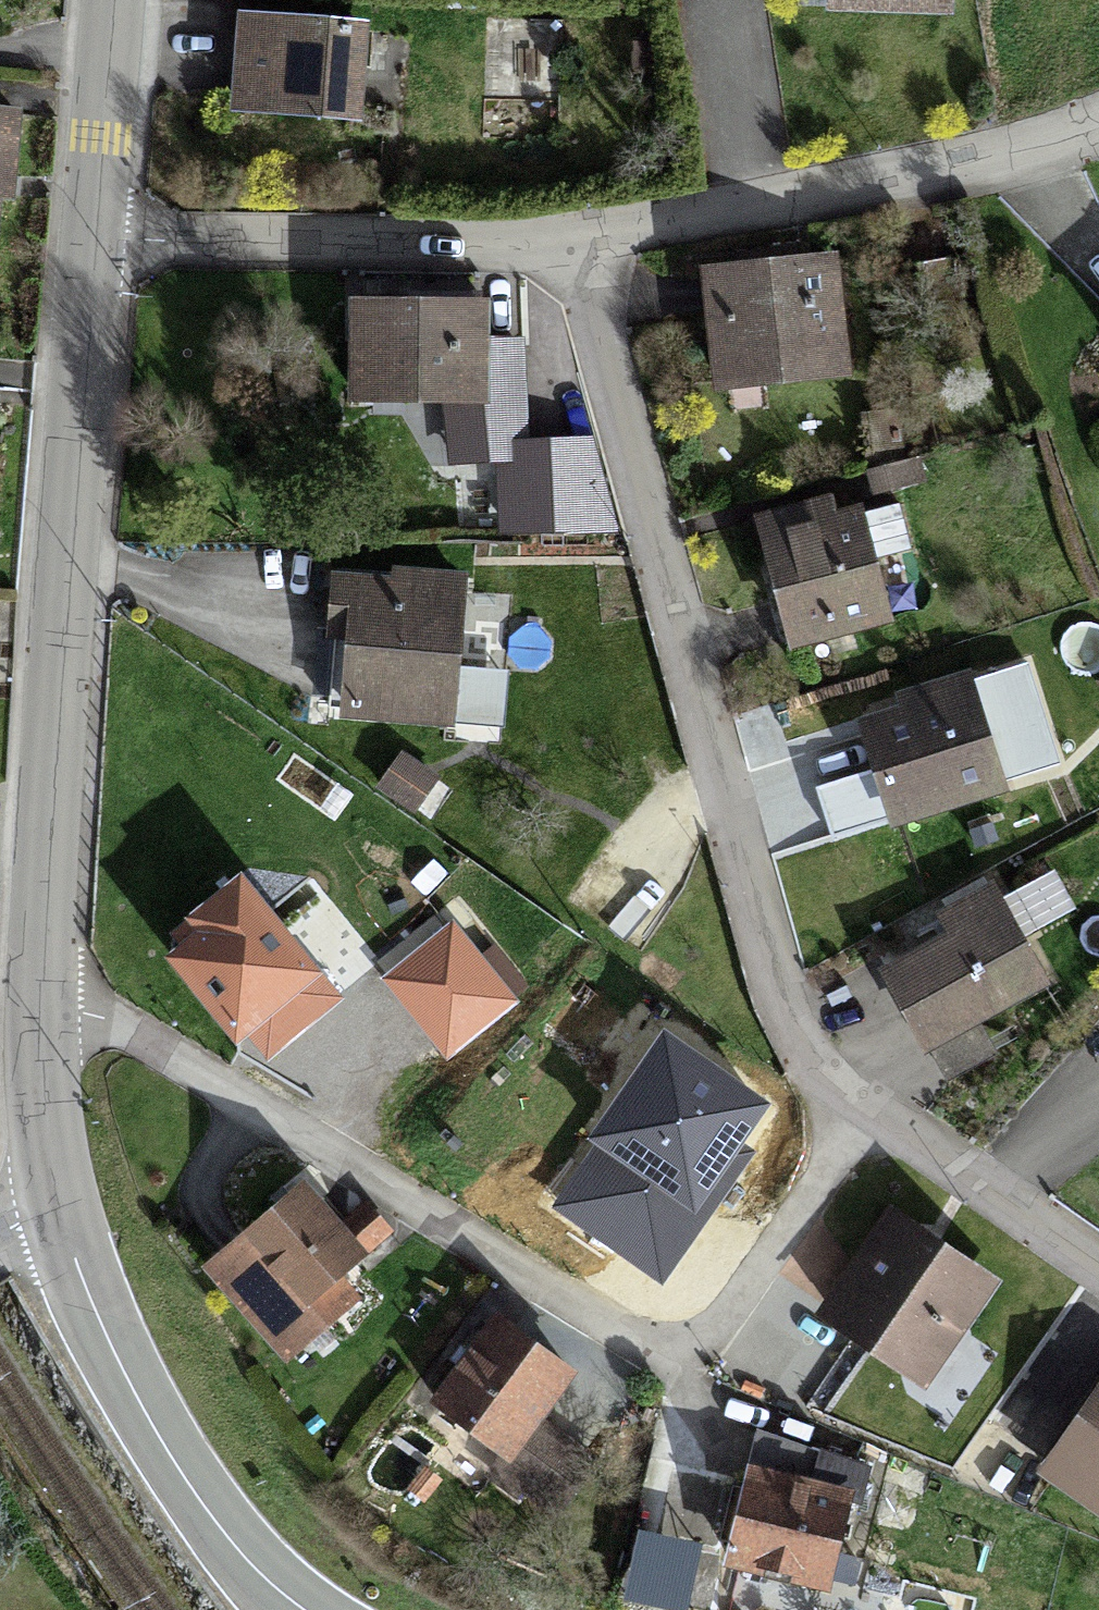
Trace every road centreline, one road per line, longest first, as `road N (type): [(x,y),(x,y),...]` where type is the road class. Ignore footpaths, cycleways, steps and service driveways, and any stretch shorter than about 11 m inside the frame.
road 1 (residential): [(38,1000),(649,1354),(710,1338),(855,1123)]
road 2 (residential): [(855,1123),(779,1024),(580,246)]
road 3 (primary): [(38,1000),(92,242)]
road 4 (residential): [(580,246),(1098,115)]
road 5 (residential): [(92,242),(580,246)]
road 6 (primary): [(292,1609),(196,1510),(103,1339),(59,1210)]
road 7 (residential): [(1098,1280),(855,1123)]
road 8 (primary): [(92,242),(113,0)]
road 9 (primary): [(59,1210),(38,1096),(38,1000)]

